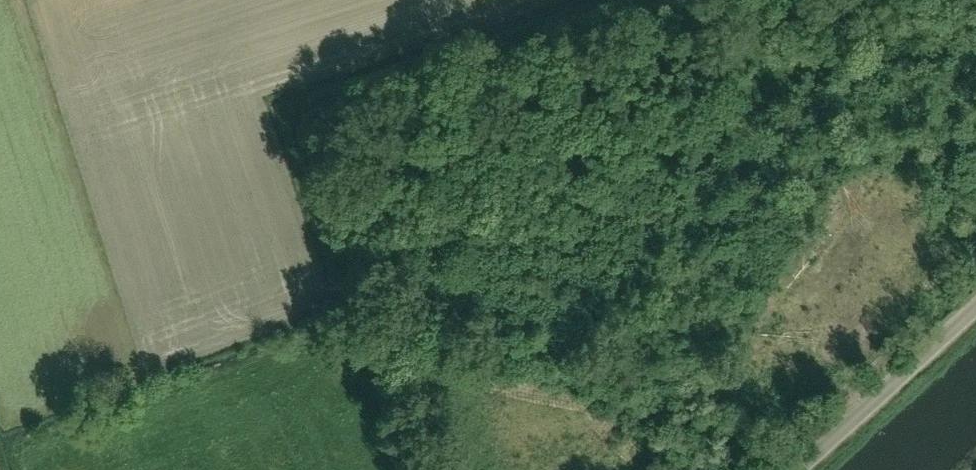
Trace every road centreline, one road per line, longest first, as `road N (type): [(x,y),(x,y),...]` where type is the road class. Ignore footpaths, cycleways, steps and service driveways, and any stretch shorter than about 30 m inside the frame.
road 1 (unclassified): [(795,469),(975,301)]

